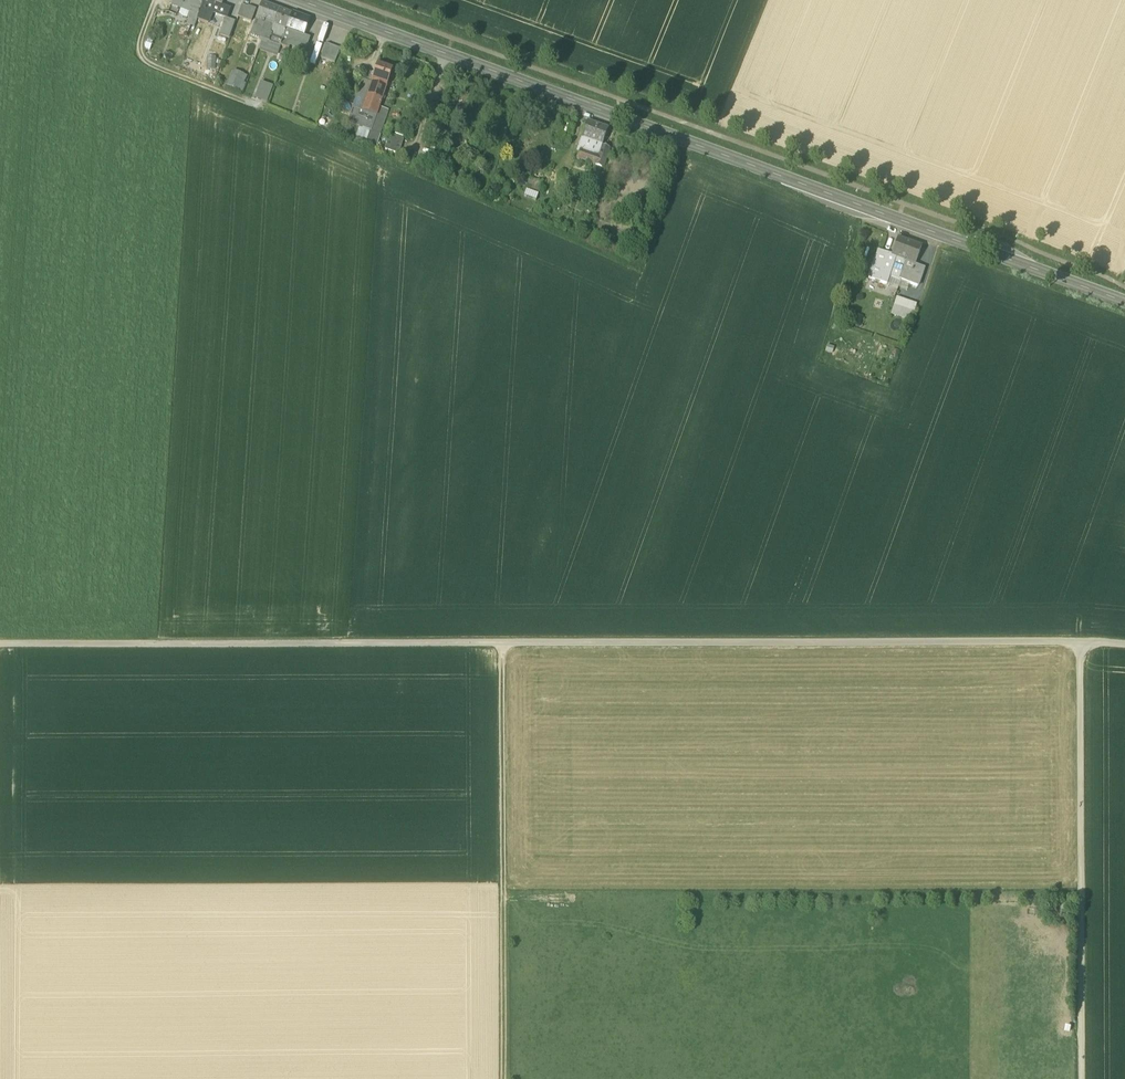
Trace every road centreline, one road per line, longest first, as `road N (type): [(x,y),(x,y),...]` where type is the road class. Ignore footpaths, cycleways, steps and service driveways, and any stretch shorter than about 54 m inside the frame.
road 1 (track): [(1080,642),(0,642)]
road 2 (secondary): [(1124,302),(297,0)]
road 3 (track): [(503,641),(504,1078)]
road 4 (track): [(1081,1078),(1080,642)]

